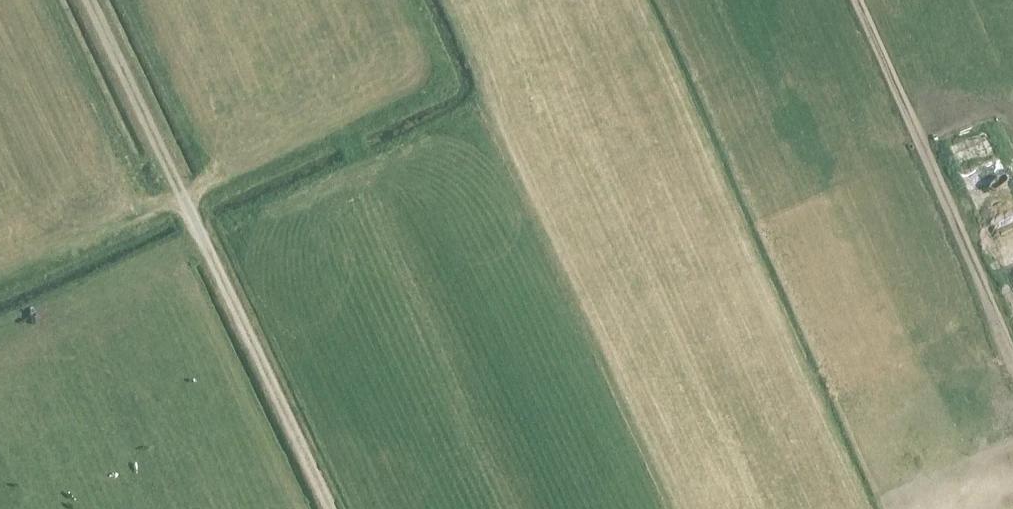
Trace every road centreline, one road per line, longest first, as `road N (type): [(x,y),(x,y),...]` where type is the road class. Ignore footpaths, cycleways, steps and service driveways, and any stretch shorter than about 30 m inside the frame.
road 1 (track): [(94,0),(330,508)]

